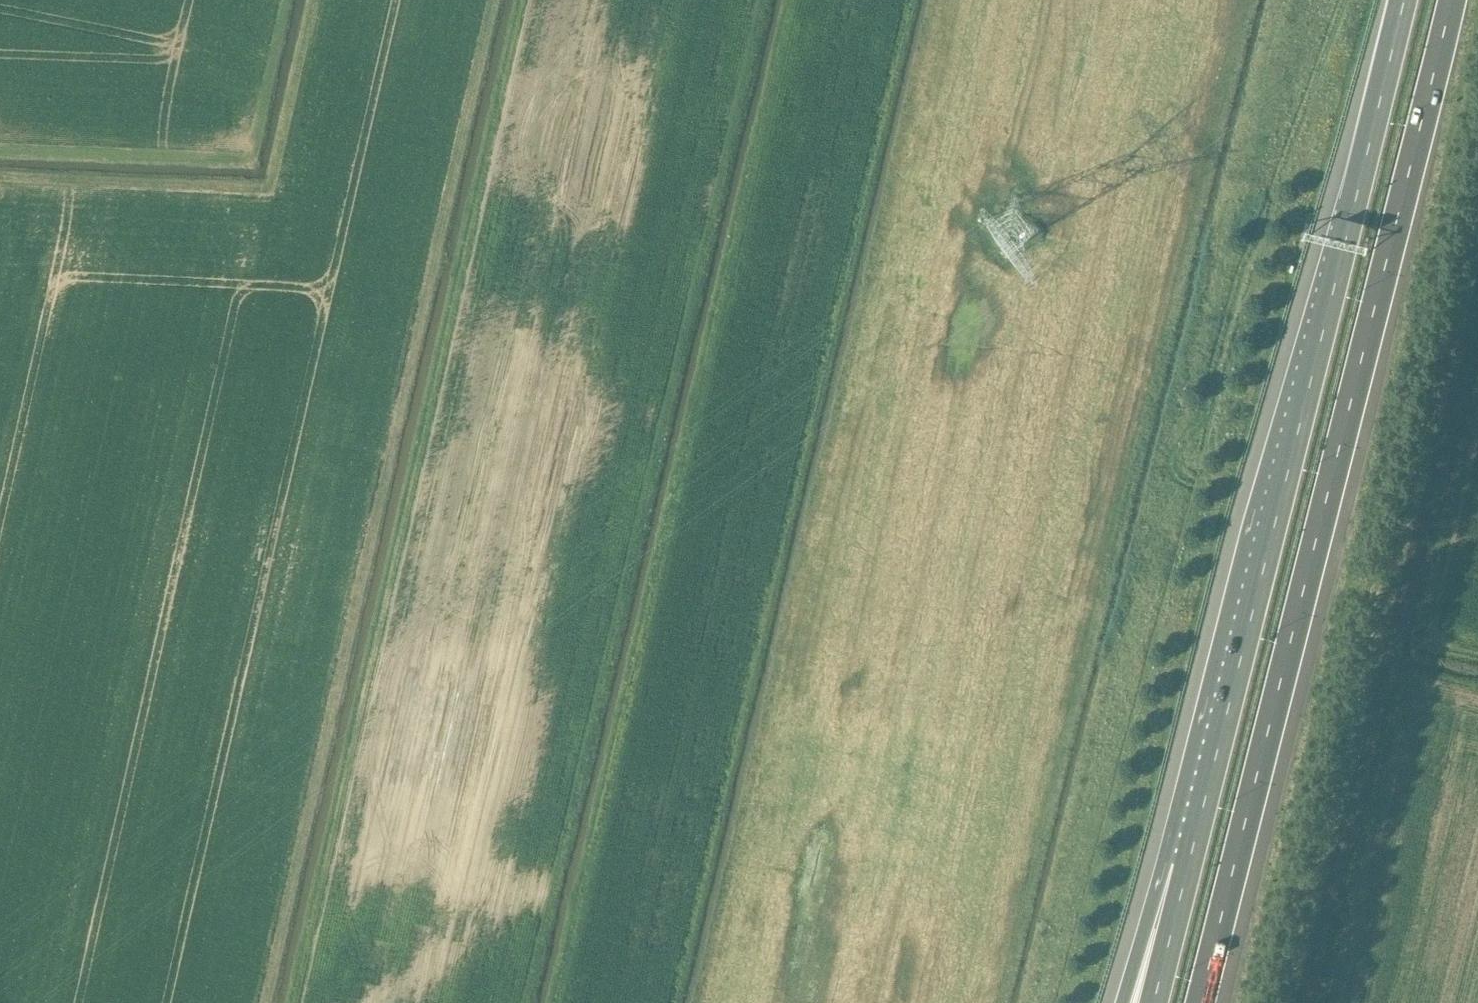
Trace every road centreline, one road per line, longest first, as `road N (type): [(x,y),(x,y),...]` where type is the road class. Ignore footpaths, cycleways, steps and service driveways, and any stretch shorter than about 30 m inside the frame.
road 1 (motorway): [(1200,1002),(1452,0)]
road 2 (motorway): [(1404,0),(1189,855)]
road 3 (motorway): [(1189,855),(1161,876),(1122,1002)]
road 4 (motorway): [(1189,855),(1153,1002)]

